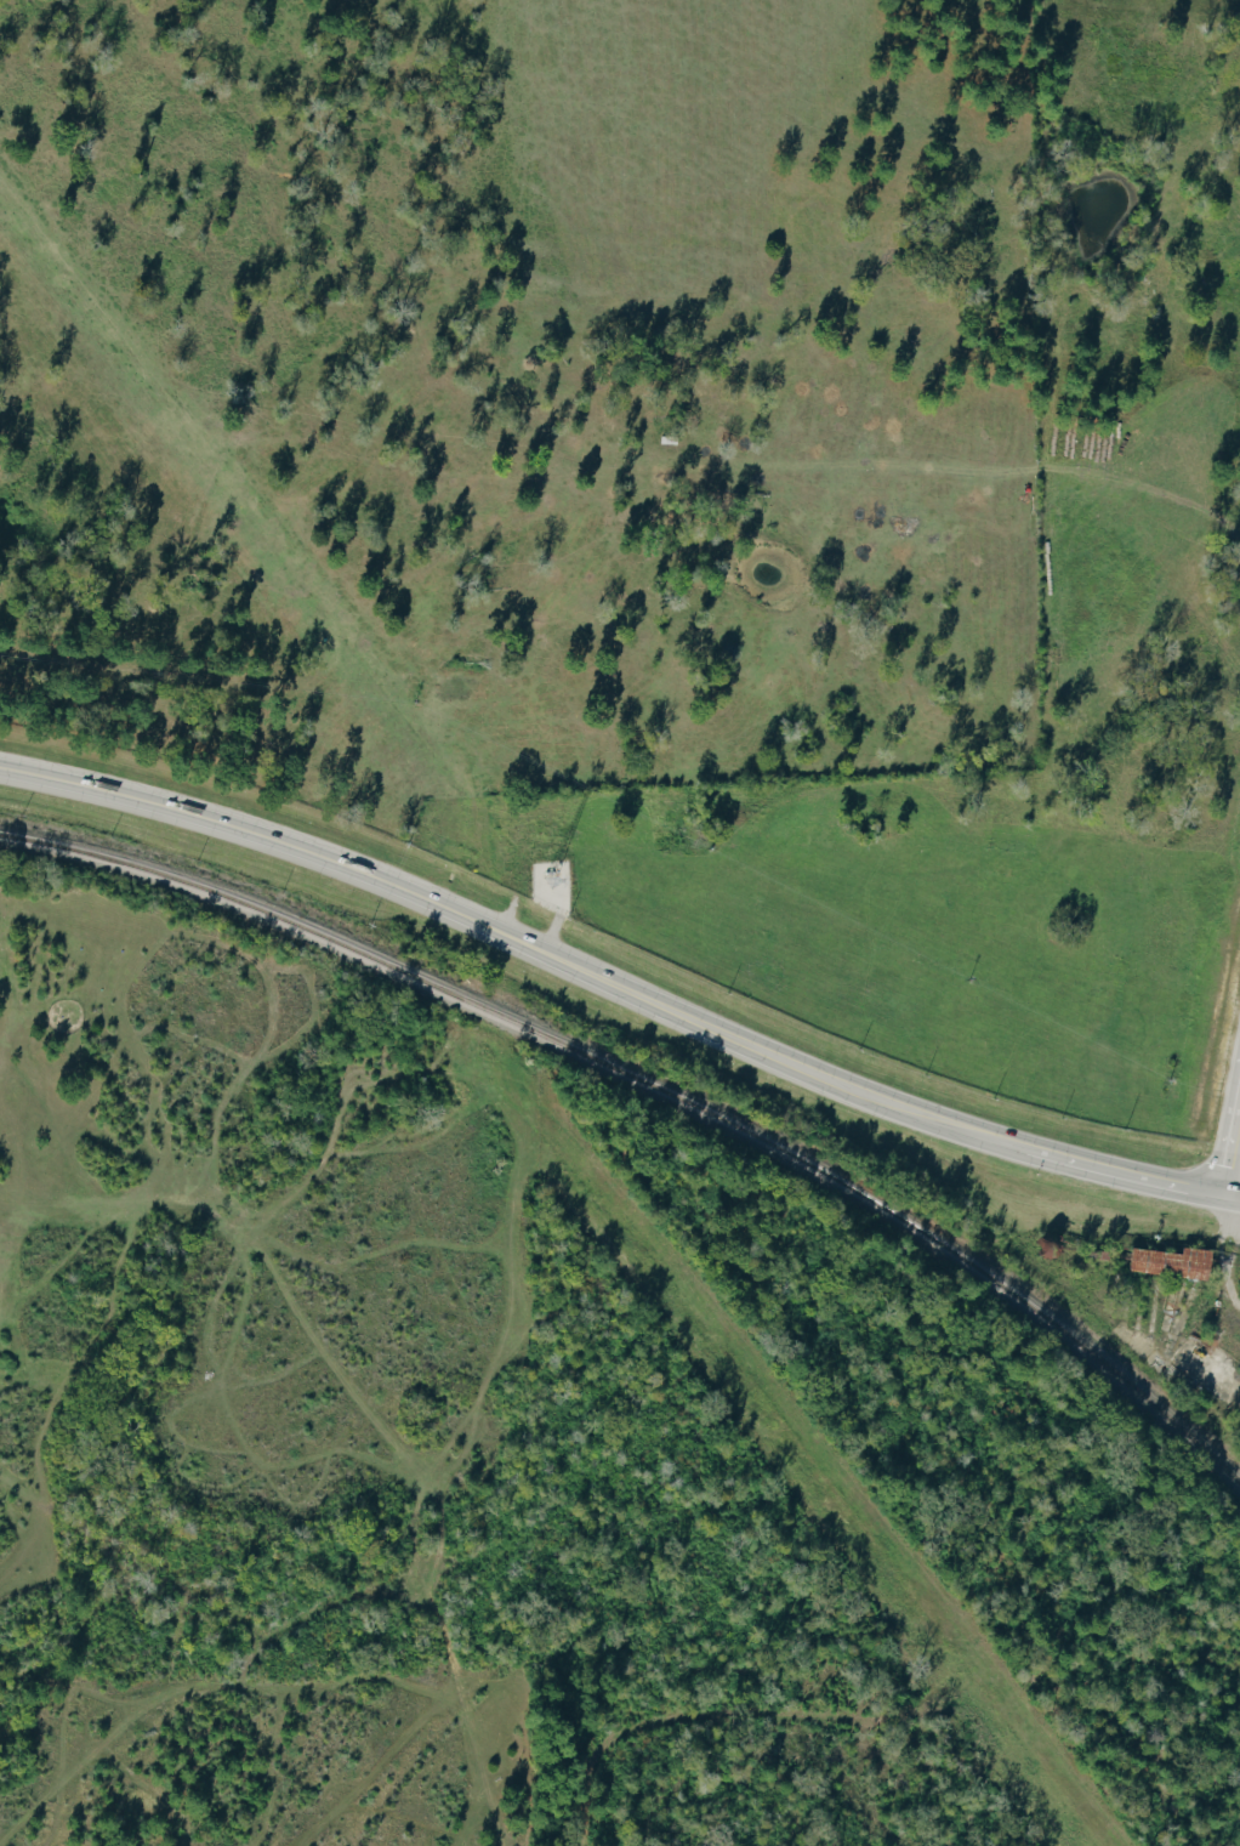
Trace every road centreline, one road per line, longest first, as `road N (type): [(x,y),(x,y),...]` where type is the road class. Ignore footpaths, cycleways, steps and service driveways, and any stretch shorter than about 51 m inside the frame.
road 1 (primary): [(1012,1144),(939,1125),(770,1058),(288,845),(133,799),(0,773)]
road 2 (primary): [(1222,1194),(1012,1144)]

